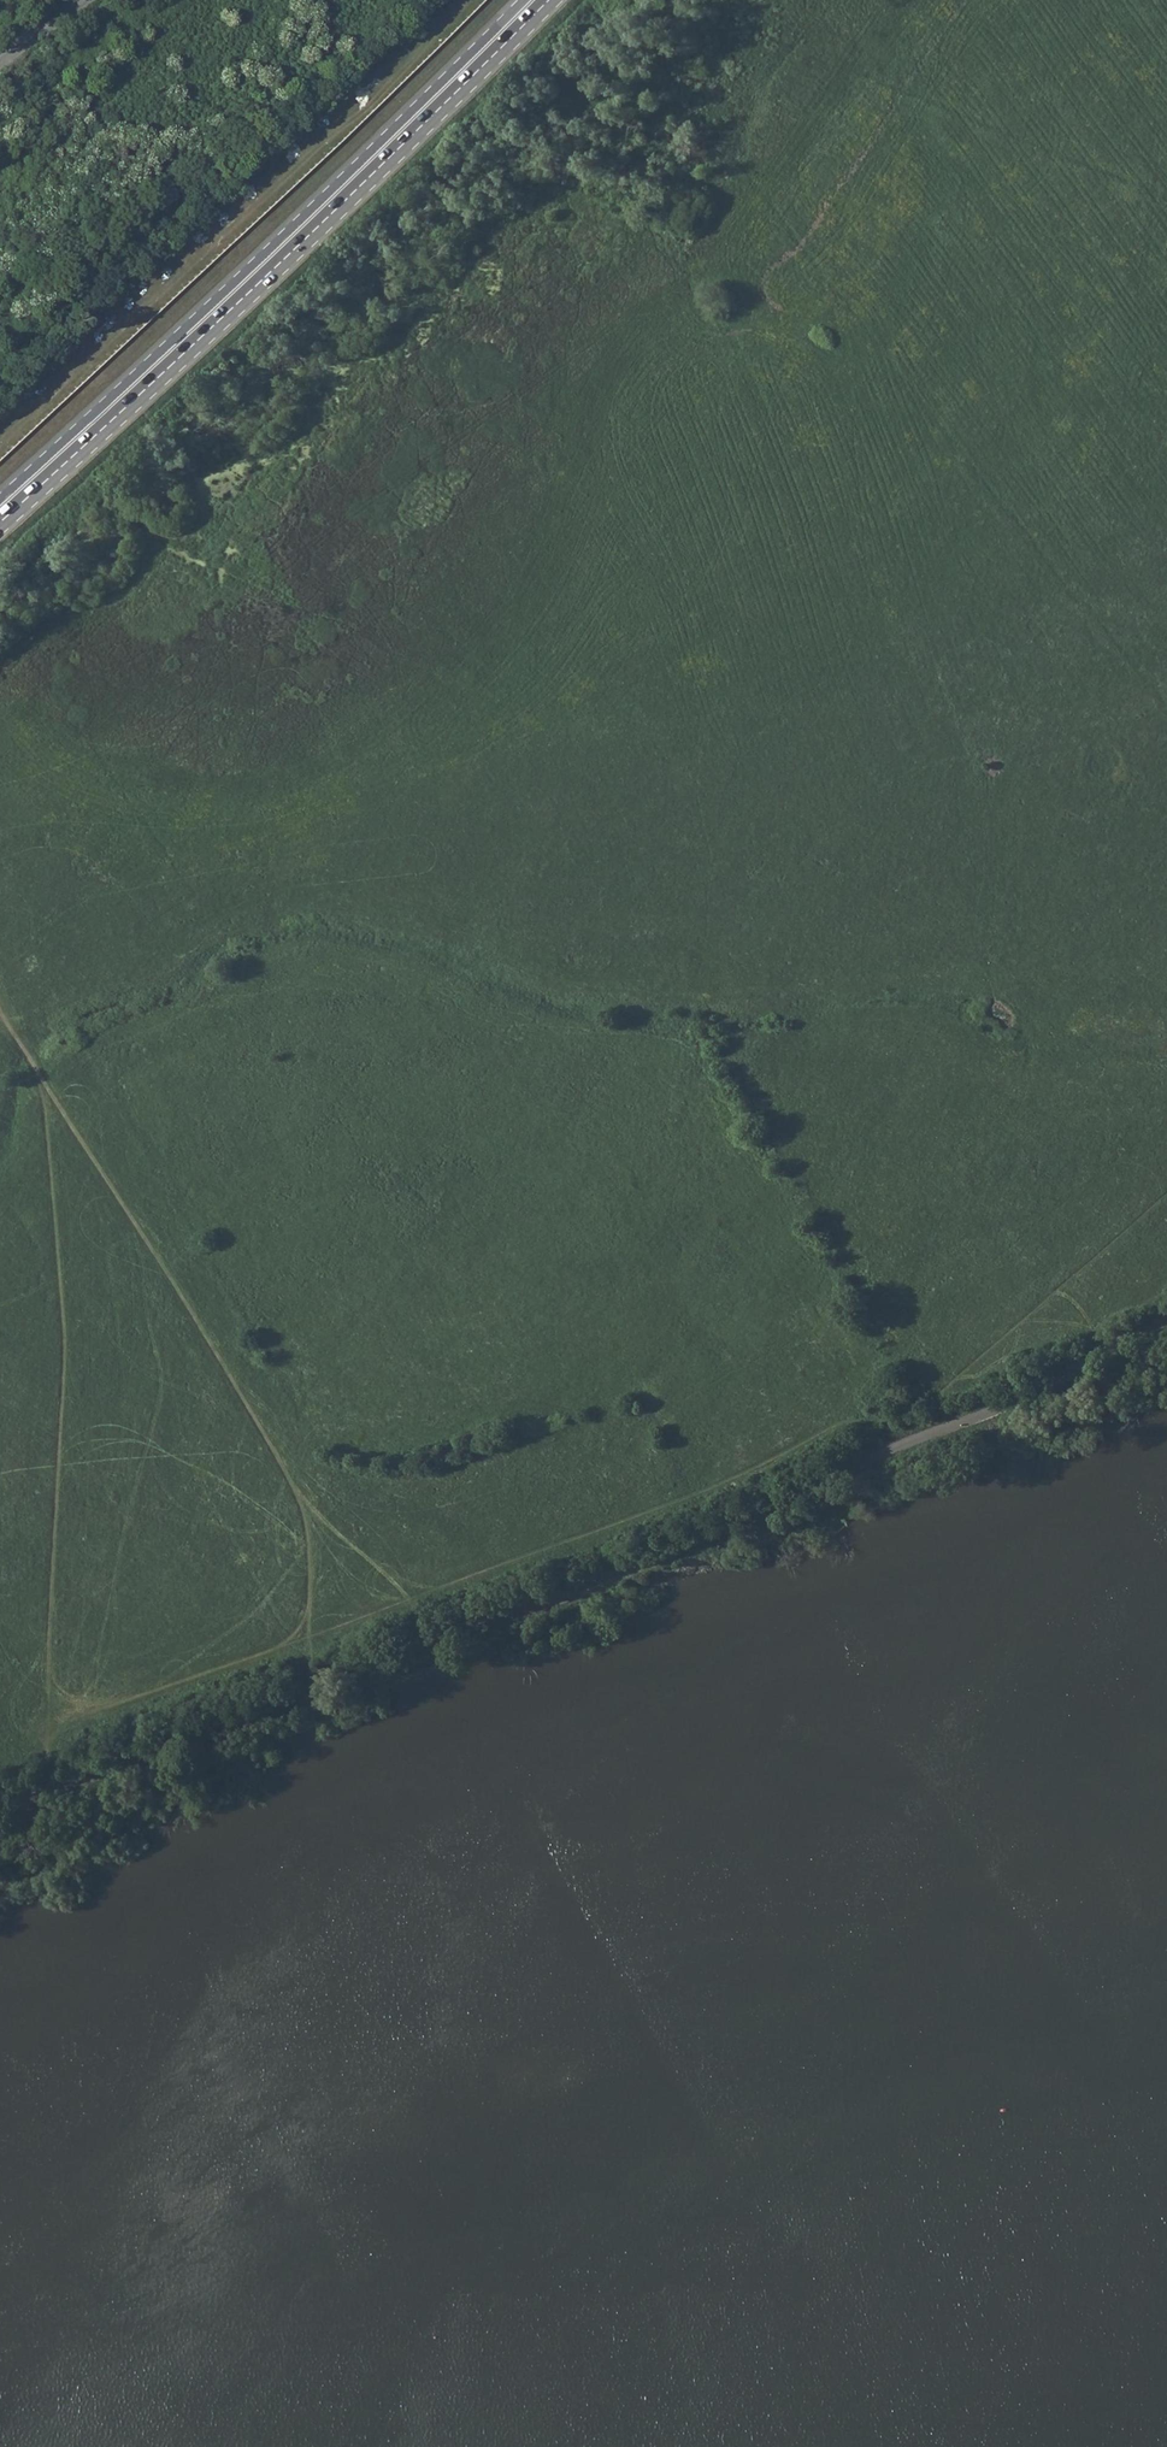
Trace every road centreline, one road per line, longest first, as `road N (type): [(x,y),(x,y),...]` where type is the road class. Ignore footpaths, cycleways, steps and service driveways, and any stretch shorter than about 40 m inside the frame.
road 1 (primary): [(0,530),(286,267),(557,0)]
road 2 (primary): [(523,0),(270,250),(0,498)]

